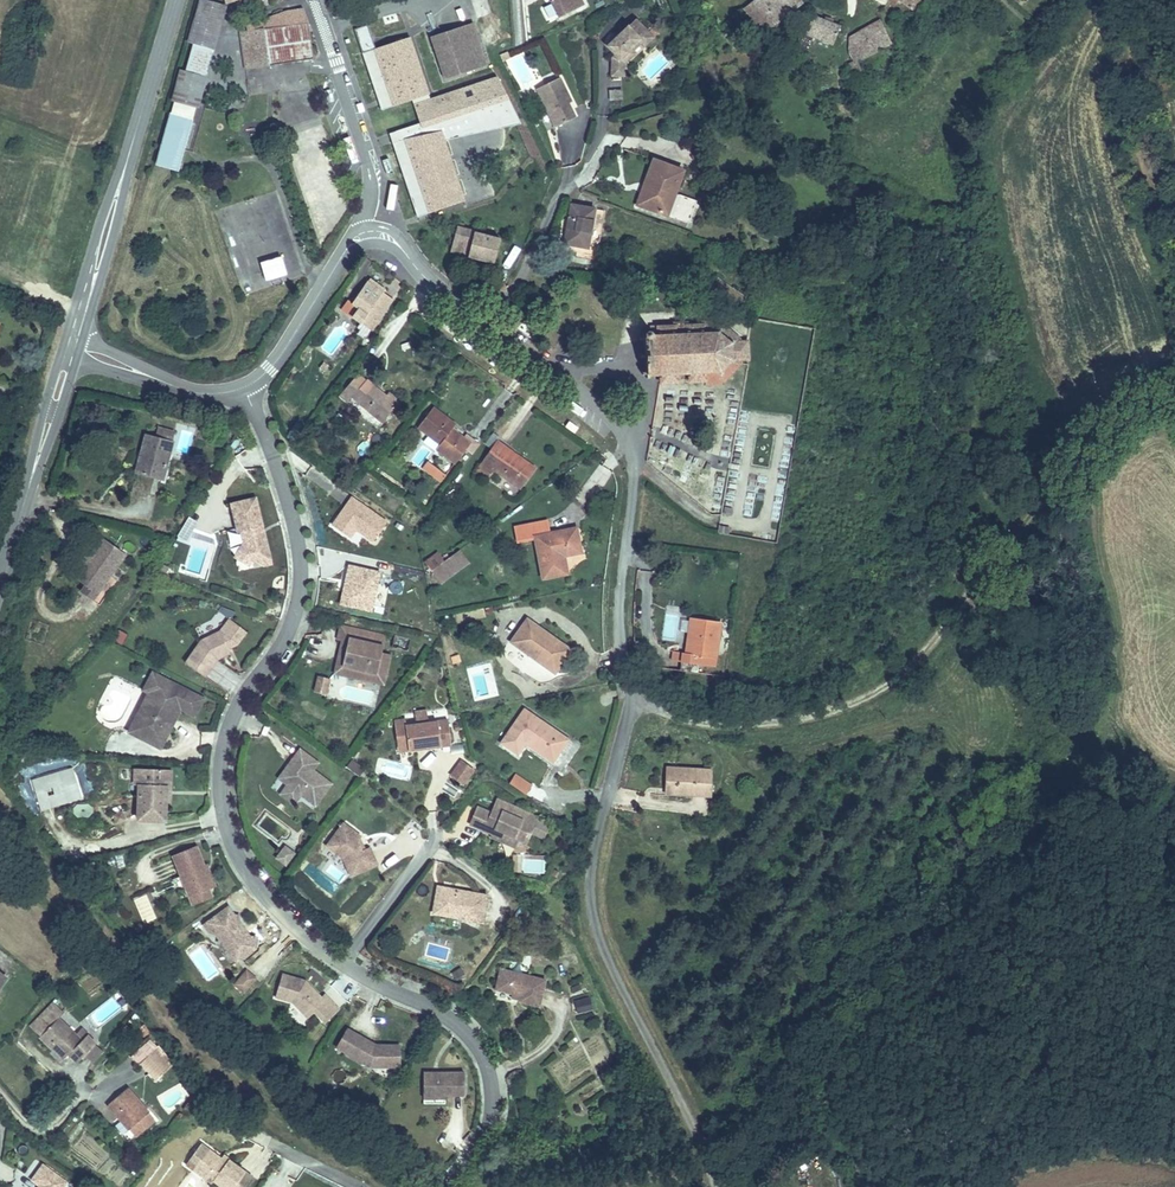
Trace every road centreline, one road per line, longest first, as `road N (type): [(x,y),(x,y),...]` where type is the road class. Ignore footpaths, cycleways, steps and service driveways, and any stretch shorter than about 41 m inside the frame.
road 1 (unclassified): [(408,258),(447,300),(564,376),(631,440),(614,615),(618,651),(635,682),(597,768),(587,852),(608,976),(716,1162),(720,1186)]
road 2 (residential): [(243,388),(291,511),(300,579),(290,625),(229,723),(220,774),(225,817),(264,895),(341,961)]
road 3 (secondary): [(176,0),(73,335)]
road 4 (residential): [(341,961),(439,1010),(483,1057),(490,1120),(443,1186)]
road 5 (track): [(1174,245),(1138,135),(1123,0)]
road 6 (secondary): [(66,360),(0,572)]
road 7 (residential): [(323,27),(371,177),(367,227)]
road 8 (residential): [(243,388),(270,368),(338,262)]
road 9 (residential): [(434,836),(341,961)]

